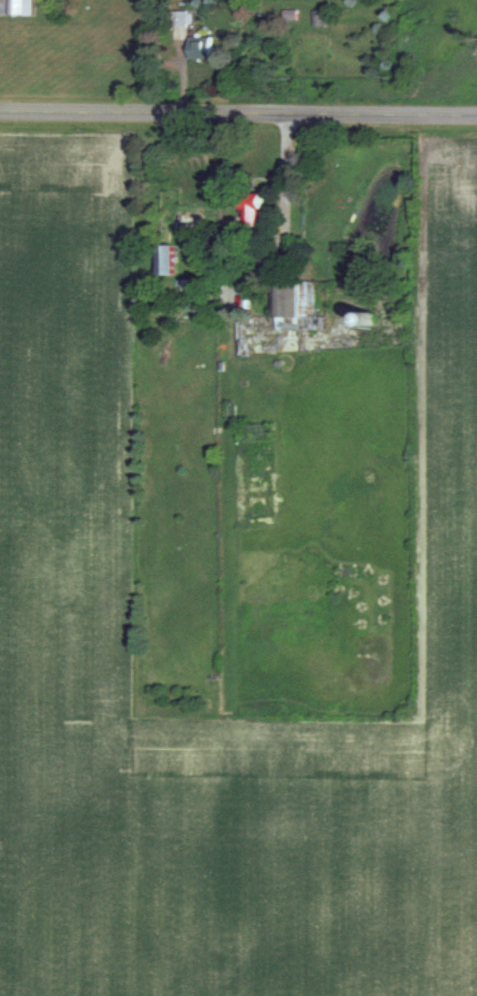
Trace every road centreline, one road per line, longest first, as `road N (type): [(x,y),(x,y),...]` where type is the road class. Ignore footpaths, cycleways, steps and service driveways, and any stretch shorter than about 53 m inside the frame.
road 1 (residential): [(0,111),(476,115)]

